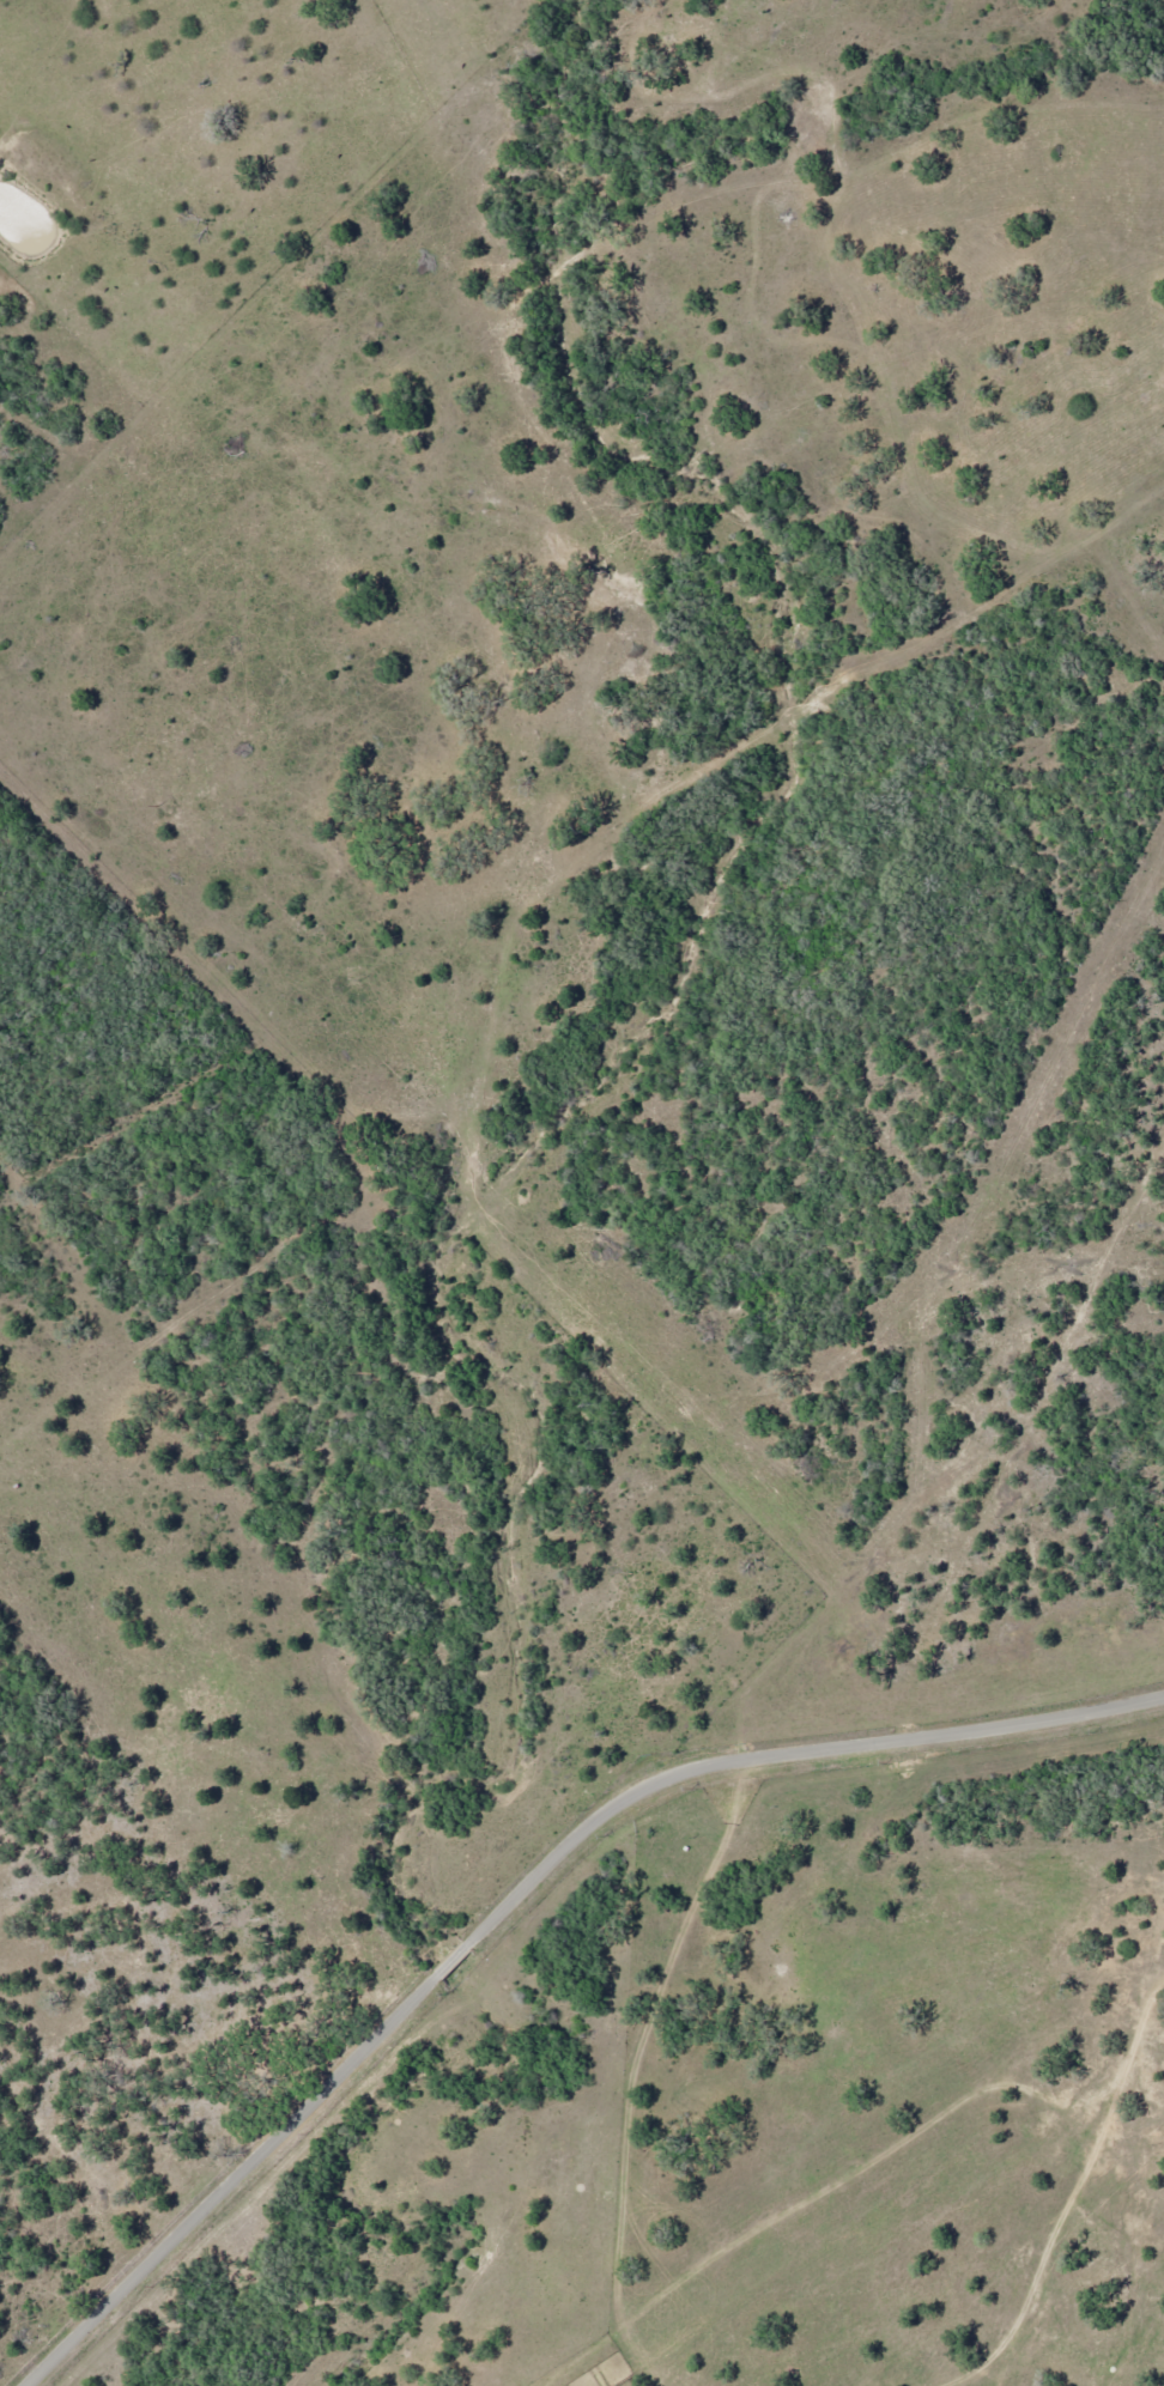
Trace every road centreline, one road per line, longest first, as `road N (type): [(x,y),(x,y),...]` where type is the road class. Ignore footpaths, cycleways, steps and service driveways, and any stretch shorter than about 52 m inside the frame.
road 1 (residential): [(27,2385),(556,1857),(639,1789),(709,1762),(1163,1693)]
road 2 (track): [(927,2385),(1004,2343),(1097,2155),(1118,2076),(1163,1982)]

